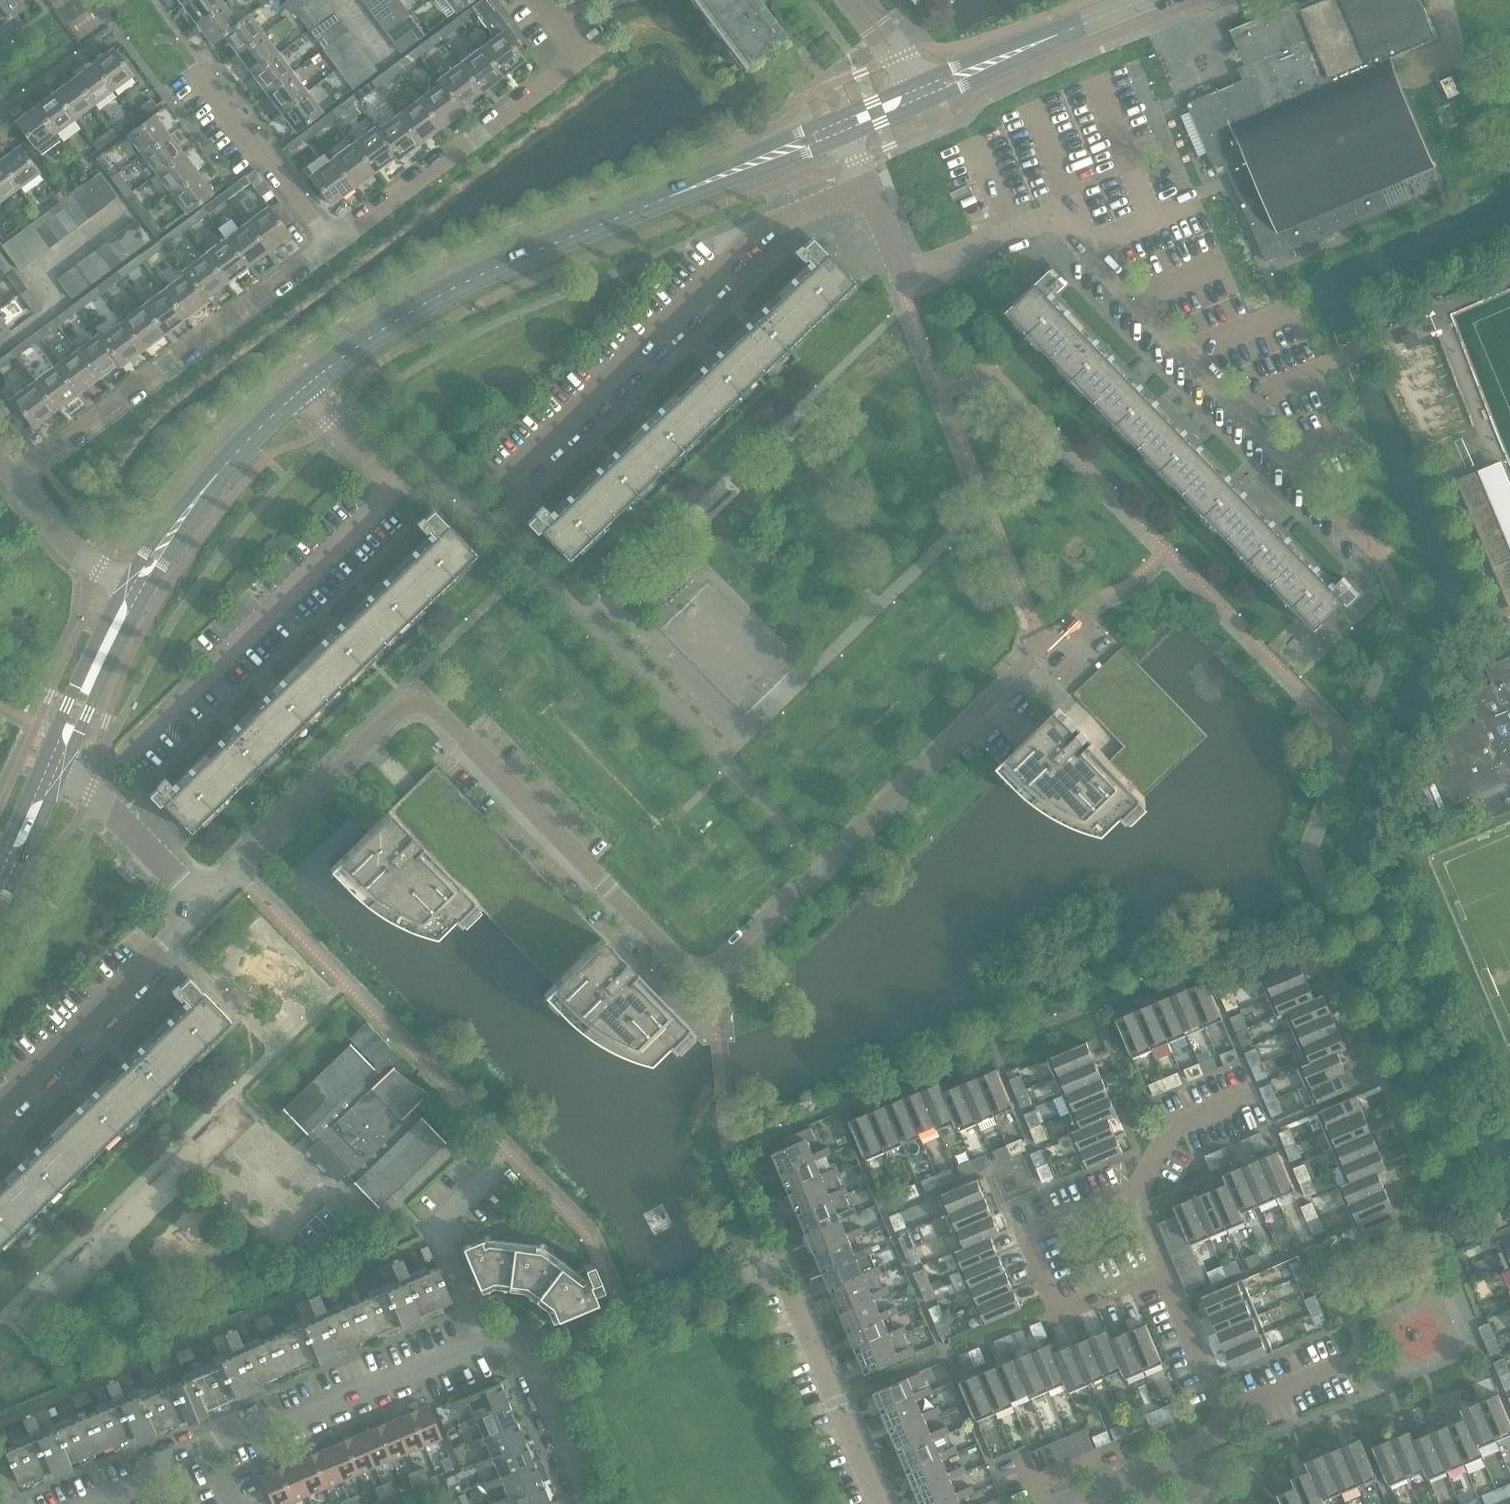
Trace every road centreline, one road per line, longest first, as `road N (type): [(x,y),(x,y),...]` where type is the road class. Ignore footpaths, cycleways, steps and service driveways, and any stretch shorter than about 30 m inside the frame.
road 1 (residential): [(1044,645),(704,984),(419,693),(202,903)]
road 2 (residential): [(1384,562),(1099,262),(1075,212),(901,274),(866,186)]
road 3 (residential): [(124,757),(393,491),(301,391)]
road 4 (residential): [(210,1451),(483,1342),(517,1336),(587,1503)]
road 5 (tertiary): [(741,169),(455,288),(301,391)]
road 6 (residential): [(501,484),(768,227),(866,186)]
road 7 (residential): [(20,479),(333,244)]
road 8 (residential): [(333,244),(584,58),(540,0)]
road 9 (residential): [(1166,1273),(1060,1314),(1030,1236),(1135,1196)]
road 10 (residential): [(0,1104),(202,903)]
road 11 (residential): [(1139,1472),(1210,1440),(1224,1415),(1166,1273)]
road 12 (tertiary): [(301,391),(220,472),(136,589)]
road 13 (residential): [(880,1503),(787,1289)]
road 14 (residential): [(333,244),(193,66)]
road 15 (residential): [(202,903),(62,773)]
road 16 (residential): [(1135,1196),(1167,1134),(1256,1097)]
road 17 (tertiary): [(1148,0),(994,62)]
road 18 (residential): [(20,479),(80,558),(136,589)]
road 19 (residential): [(82,1503),(210,1451)]

